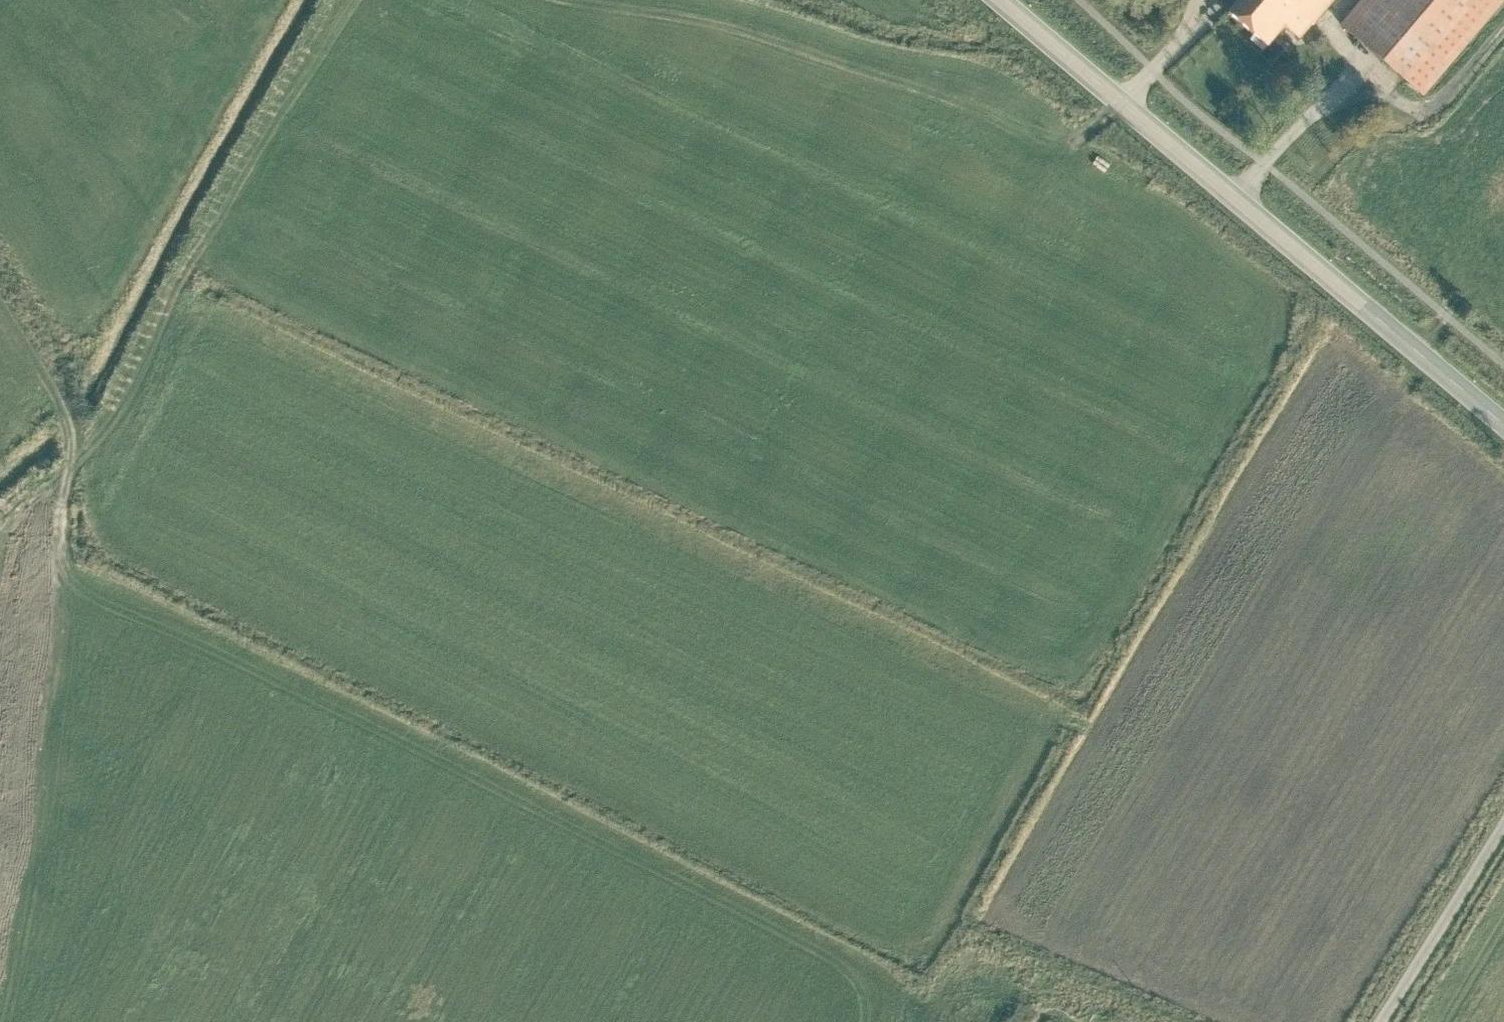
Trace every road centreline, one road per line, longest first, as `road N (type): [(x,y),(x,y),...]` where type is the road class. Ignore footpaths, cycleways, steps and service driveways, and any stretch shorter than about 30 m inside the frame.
road 1 (track): [(0,937),(76,402),(0,284)]
road 2 (tertiary): [(1503,423),(1003,0)]
road 3 (track): [(1202,0),(1194,29),(1124,103)]

